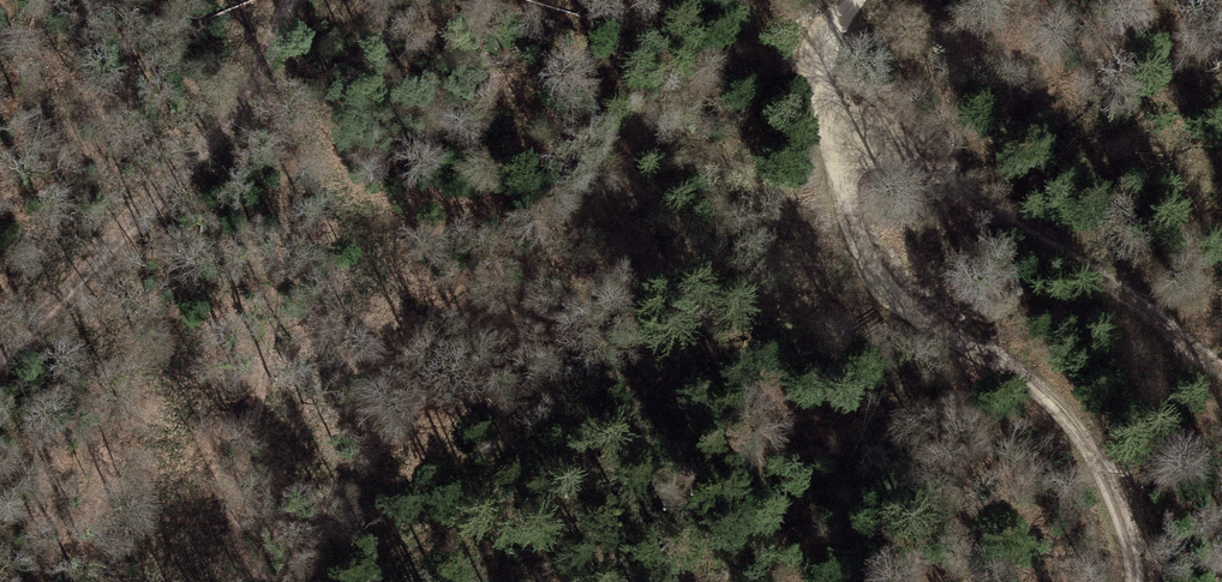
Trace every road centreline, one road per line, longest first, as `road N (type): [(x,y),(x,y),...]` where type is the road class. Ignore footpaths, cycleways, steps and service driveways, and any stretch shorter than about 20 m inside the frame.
road 1 (track): [(283,0),(256,74),(282,158),(287,220),(263,399),(235,523),(250,564),(276,581)]
road 2 (track): [(1221,369),(1099,272),(924,172),(834,141),(814,53),(846,0)]
road 3 (track): [(1141,581),(1113,490),(1062,403),(884,289),(834,141)]
road 4 (track): [(256,74),(215,129),(0,356)]

